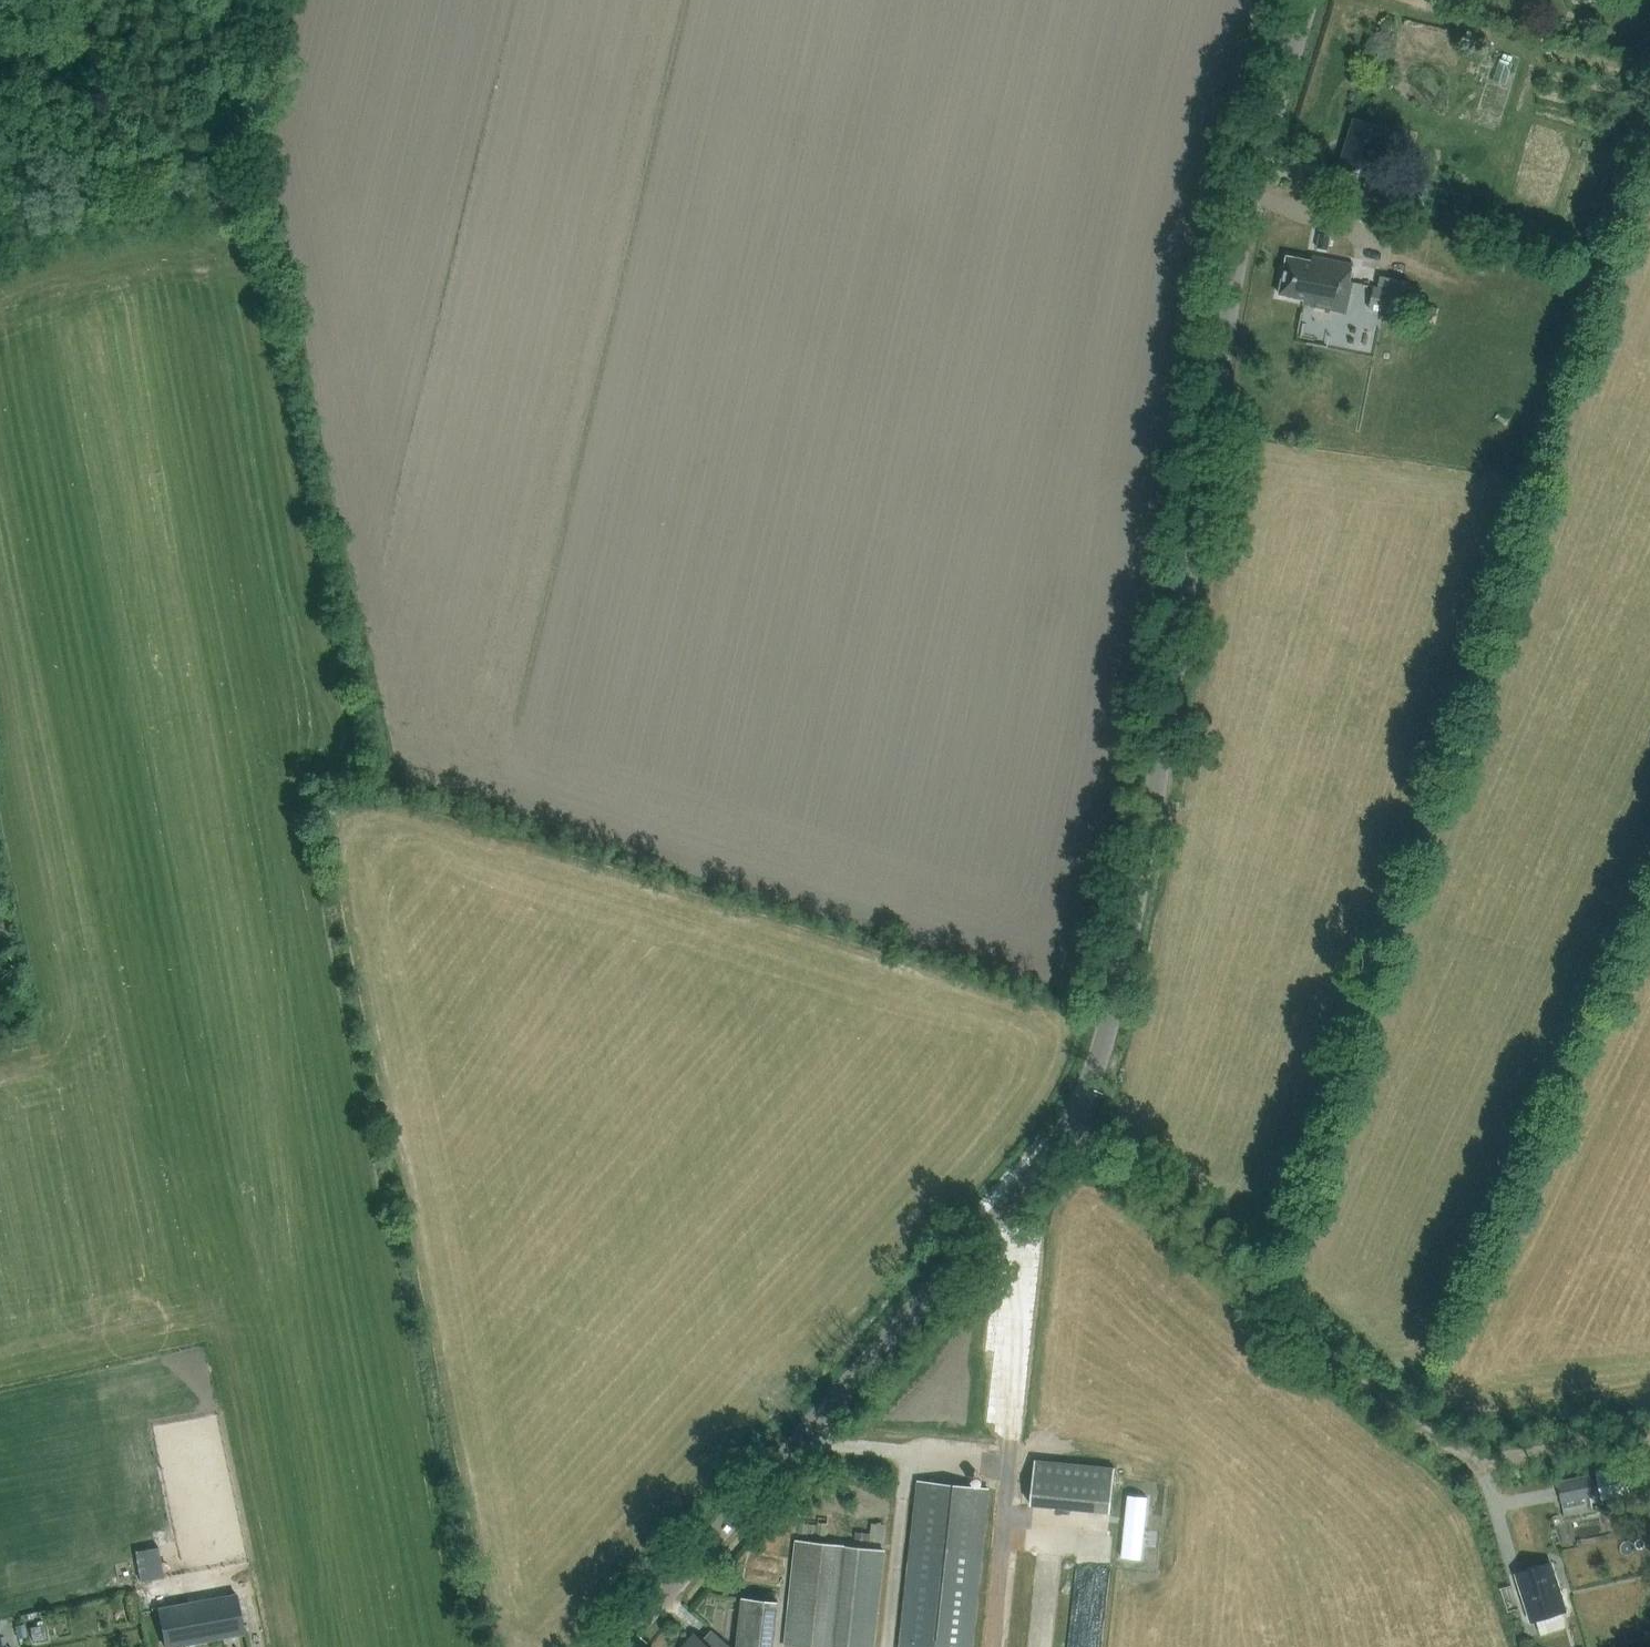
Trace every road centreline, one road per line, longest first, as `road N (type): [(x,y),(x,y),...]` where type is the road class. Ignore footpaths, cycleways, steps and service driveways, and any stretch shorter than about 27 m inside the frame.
road 1 (unclassified): [(615,1646),(1067,1127),(1103,1053),(1145,887),(1240,264),(1310,0)]
road 2 (track): [(1649,1440),(1491,1462),(1428,1432),(1372,1394),(1248,1274),(1067,1127)]

